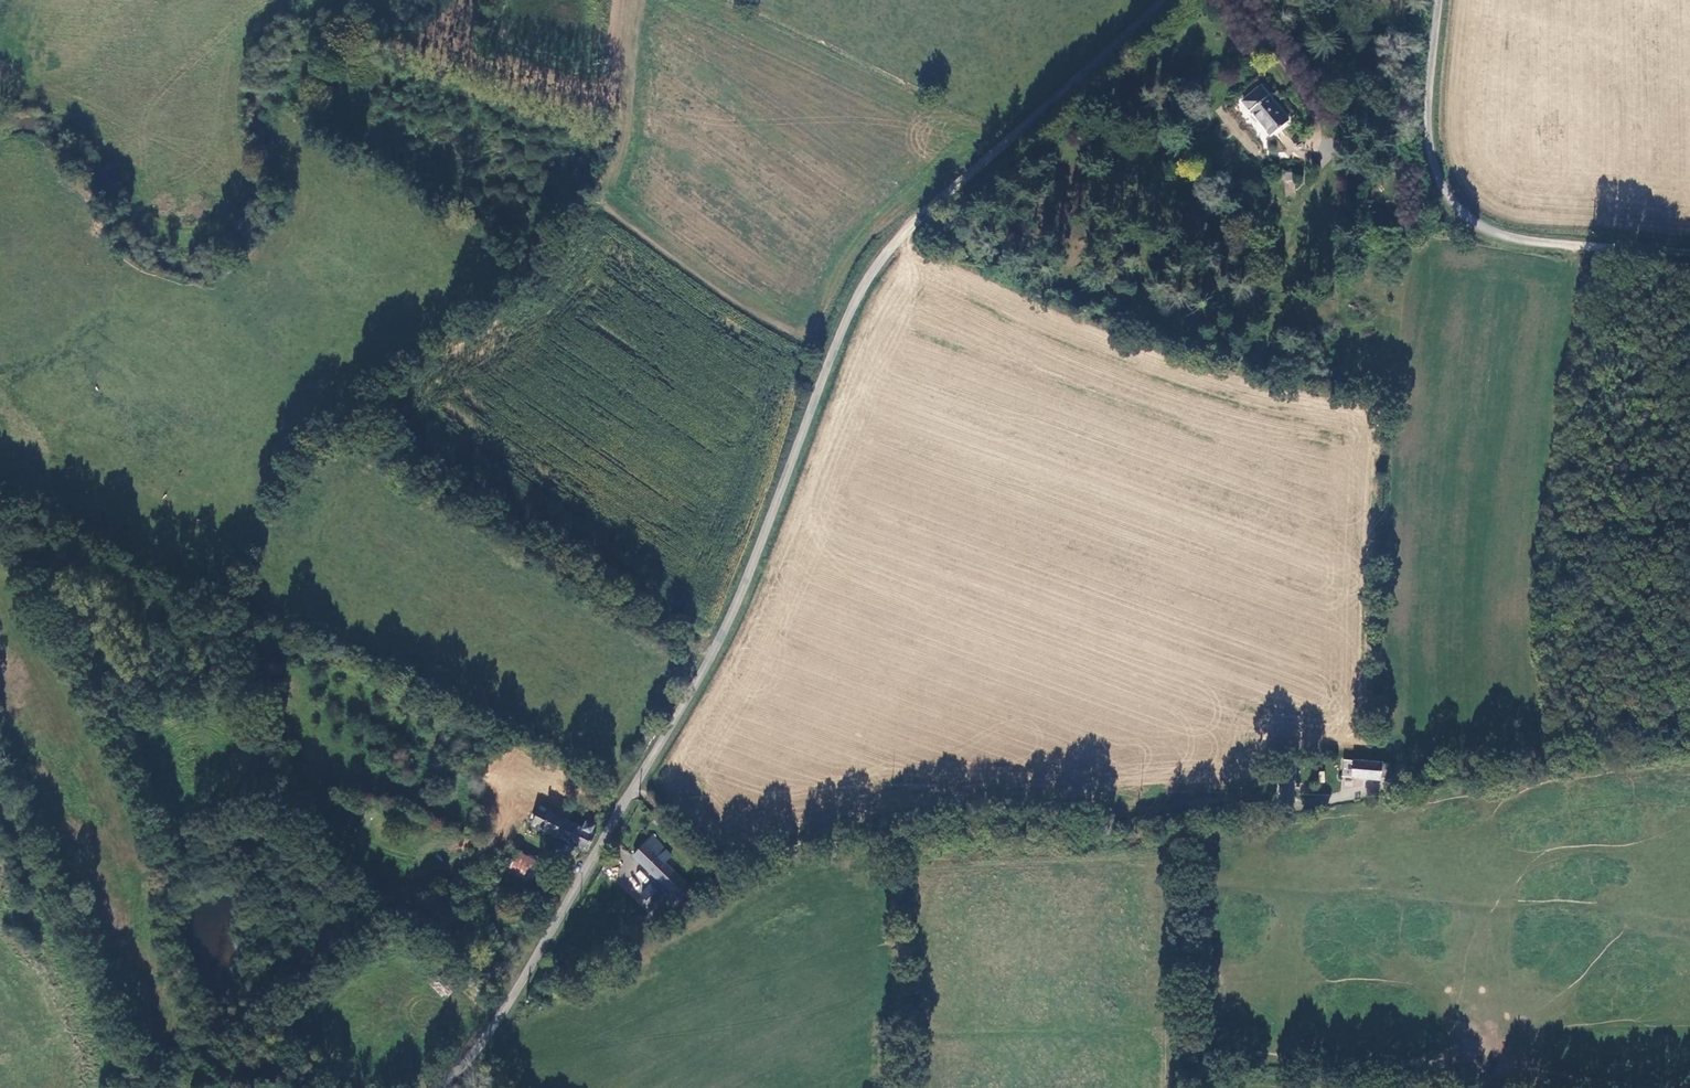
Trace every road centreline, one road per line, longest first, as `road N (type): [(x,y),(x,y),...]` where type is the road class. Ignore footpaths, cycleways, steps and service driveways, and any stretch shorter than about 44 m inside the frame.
road 1 (unclassified): [(437,1087),(520,987),(704,660),(745,581),(853,304),(879,262),(1168,0)]
road 2 (unclassified): [(1438,0),(1429,145),(1439,185),(1464,215),(1535,242),(1689,250)]
road 3 (track): [(1257,804),(1314,802),(1689,733)]

